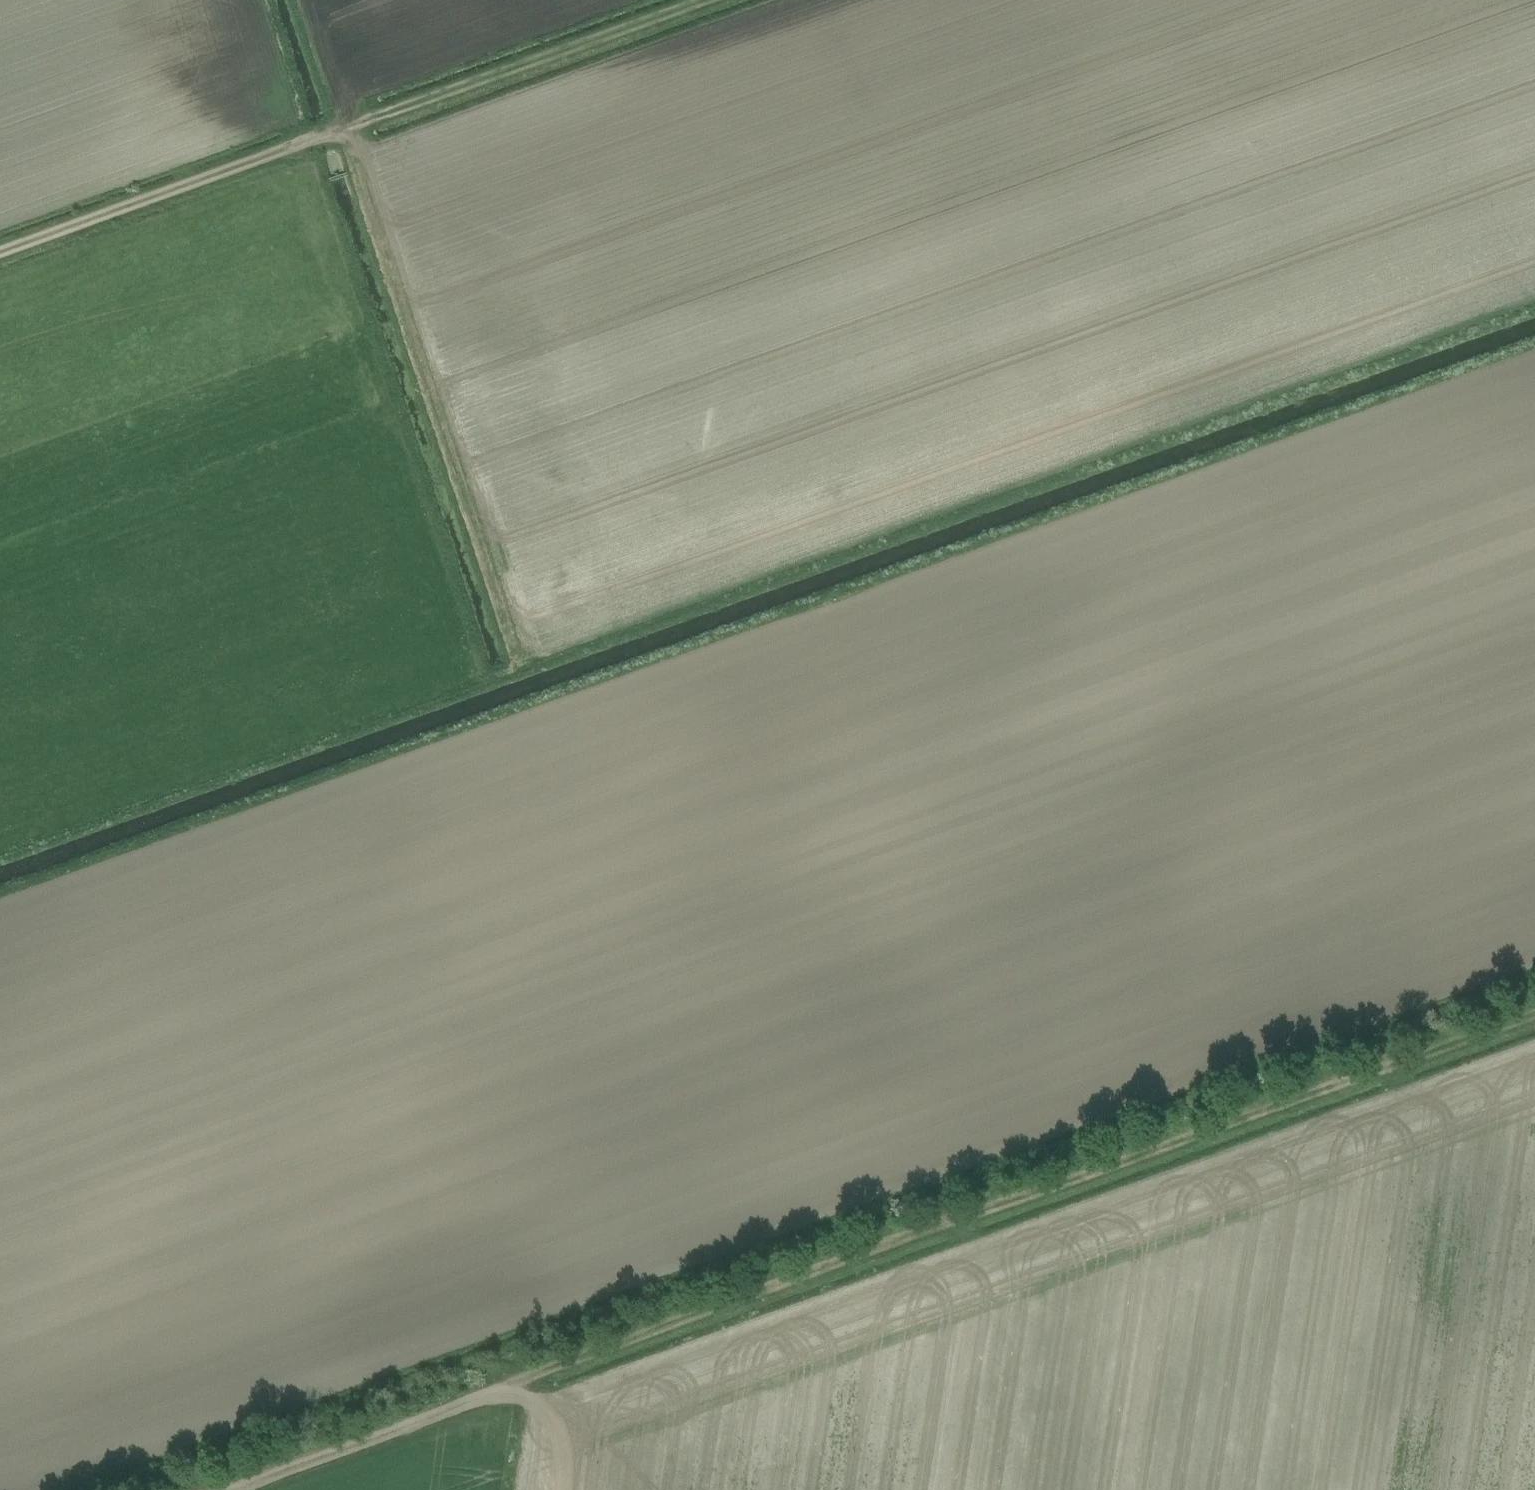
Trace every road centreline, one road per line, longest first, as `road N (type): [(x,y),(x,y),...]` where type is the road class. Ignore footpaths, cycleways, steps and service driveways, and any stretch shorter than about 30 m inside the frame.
road 1 (track): [(1534,1026),(240,1489)]
road 2 (track): [(728,0),(0,258)]

